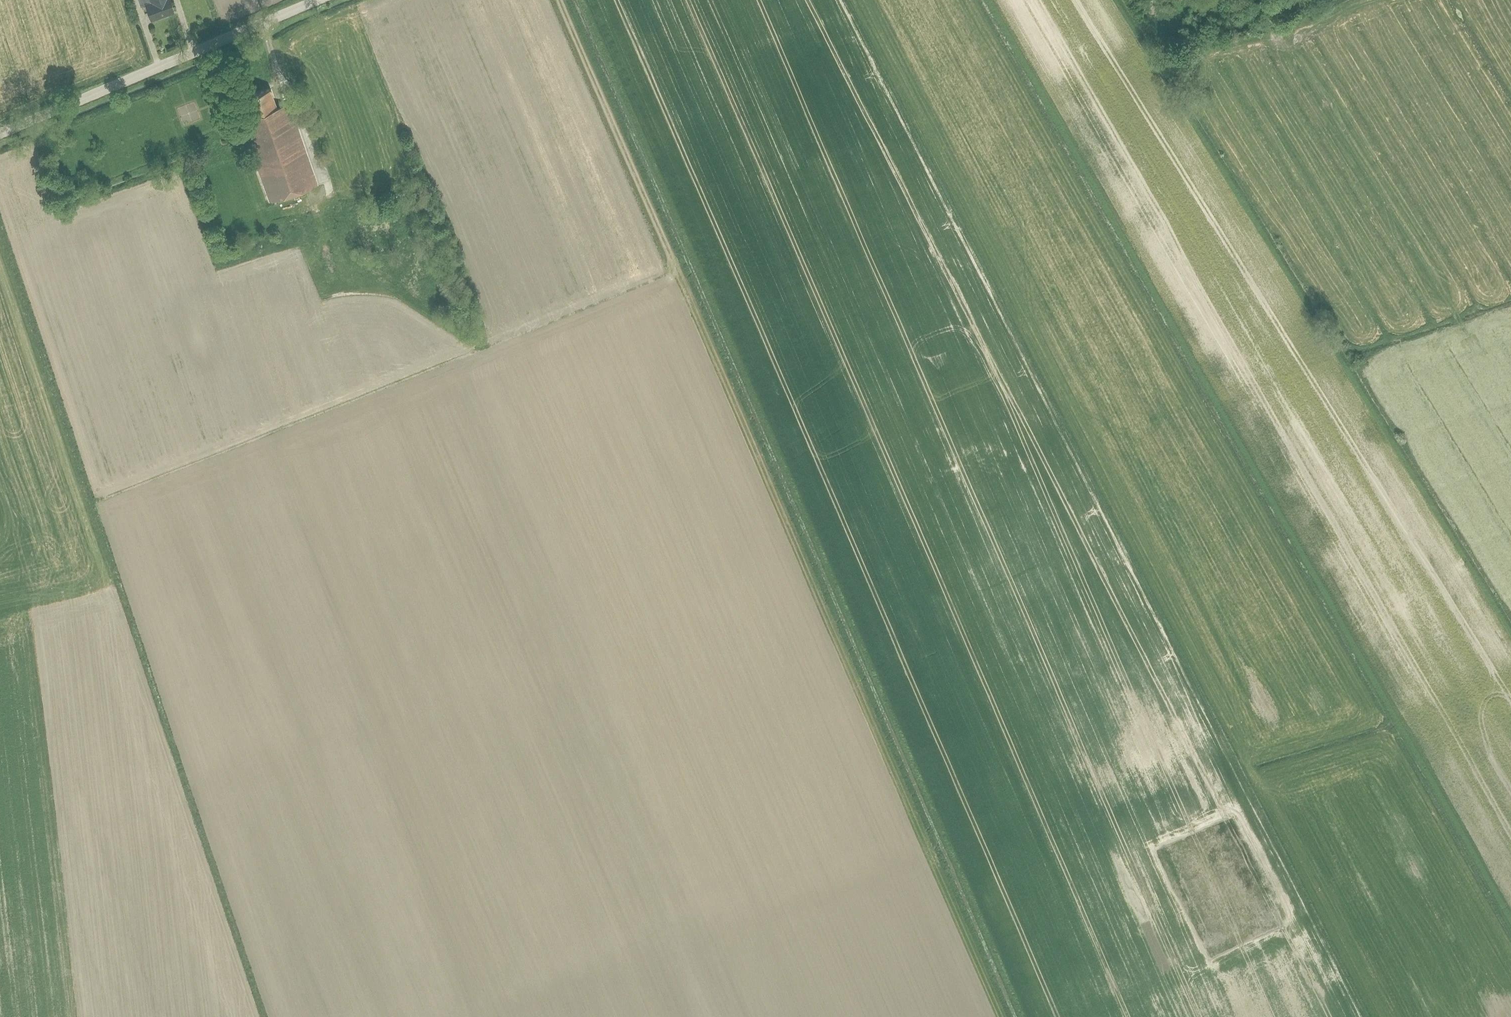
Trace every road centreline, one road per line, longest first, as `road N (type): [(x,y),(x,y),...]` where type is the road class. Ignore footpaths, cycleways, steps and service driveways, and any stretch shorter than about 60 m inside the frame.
road 1 (track): [(1262,0),(1446,301)]
road 2 (tertiary): [(315,0),(0,136)]

